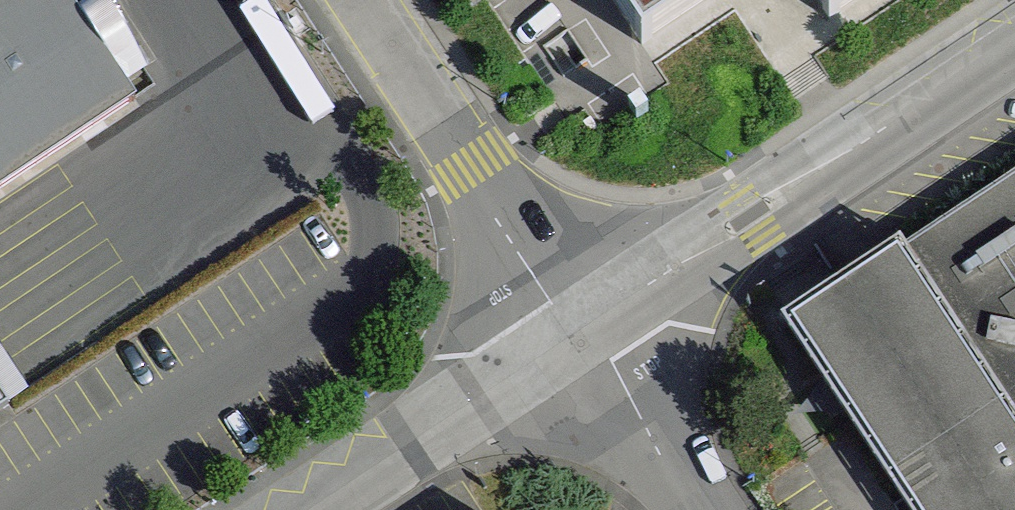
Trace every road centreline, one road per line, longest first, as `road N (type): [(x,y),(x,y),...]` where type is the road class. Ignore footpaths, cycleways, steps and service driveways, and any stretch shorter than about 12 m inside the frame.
road 1 (unclassified): [(1014,46),(585,337)]
road 2 (unclassified): [(585,337),(361,0)]
road 3 (unclassified): [(585,337),(323,509)]
road 4 (unclassified): [(700,509),(585,337)]

